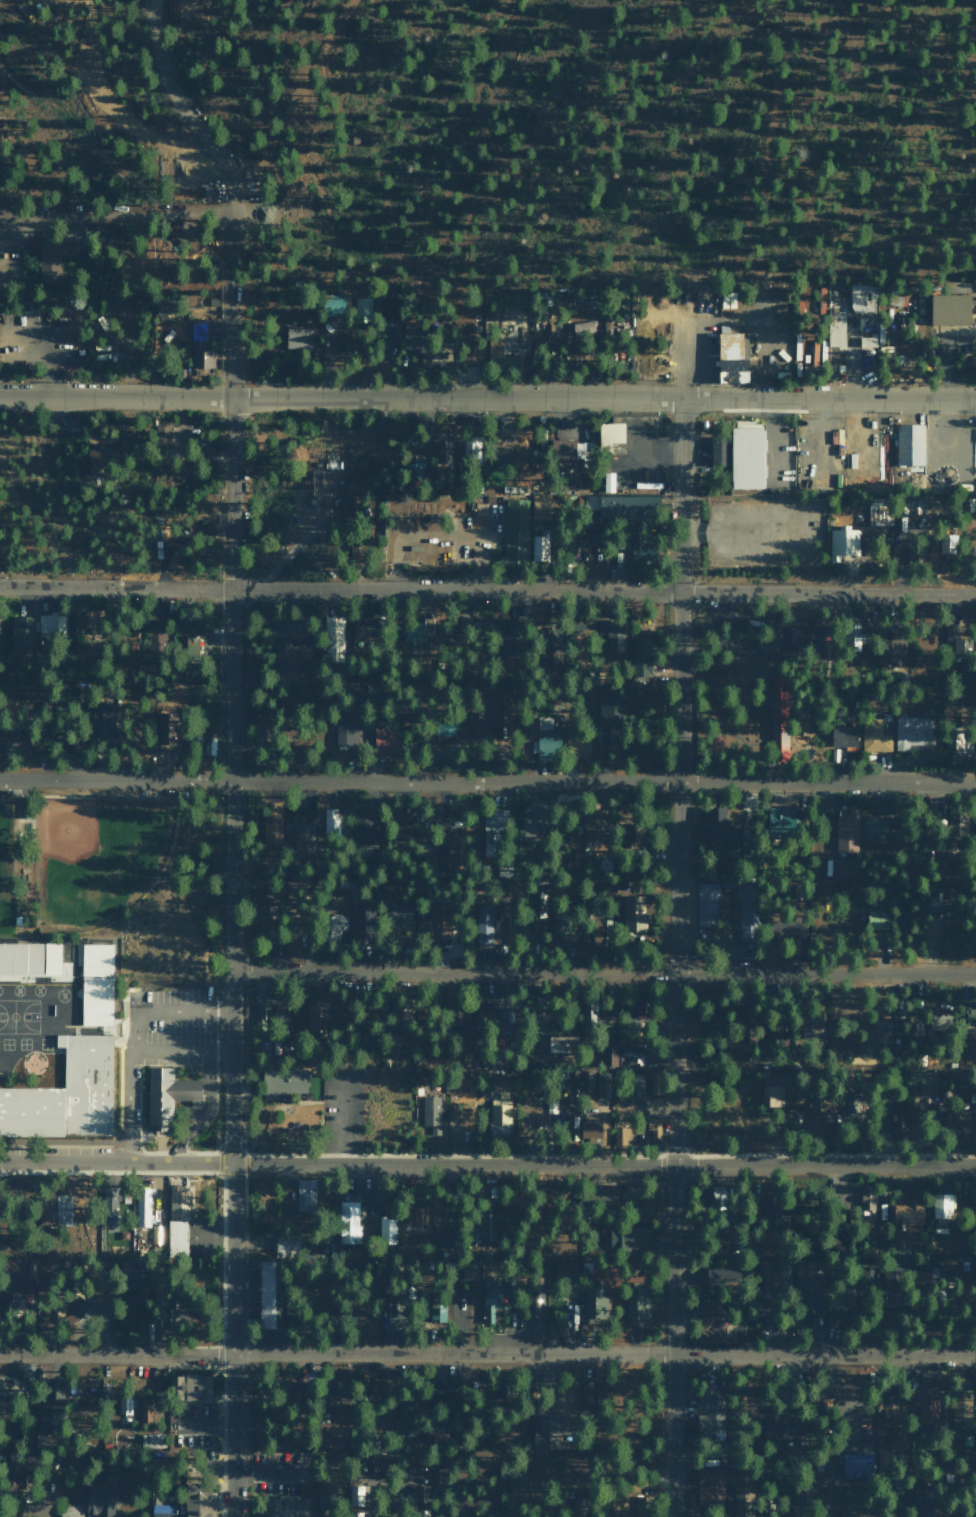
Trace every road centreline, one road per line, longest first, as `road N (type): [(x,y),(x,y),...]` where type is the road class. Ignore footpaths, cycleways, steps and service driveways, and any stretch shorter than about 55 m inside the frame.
road 1 (residential): [(228,1516),(227,396),(237,219)]
road 2 (residential): [(667,1516),(679,399)]
road 3 (residential): [(975,595),(0,586)]
road 4 (residential): [(0,1354),(975,1356)]
road 5 (residential): [(0,1163),(975,1165)]
road 6 (residential): [(0,780),(975,781)]
road 7 (residential): [(975,398),(0,397)]
road 8 (residential): [(975,974),(227,971)]
road 9 (track): [(352,0),(315,49),(254,165)]

